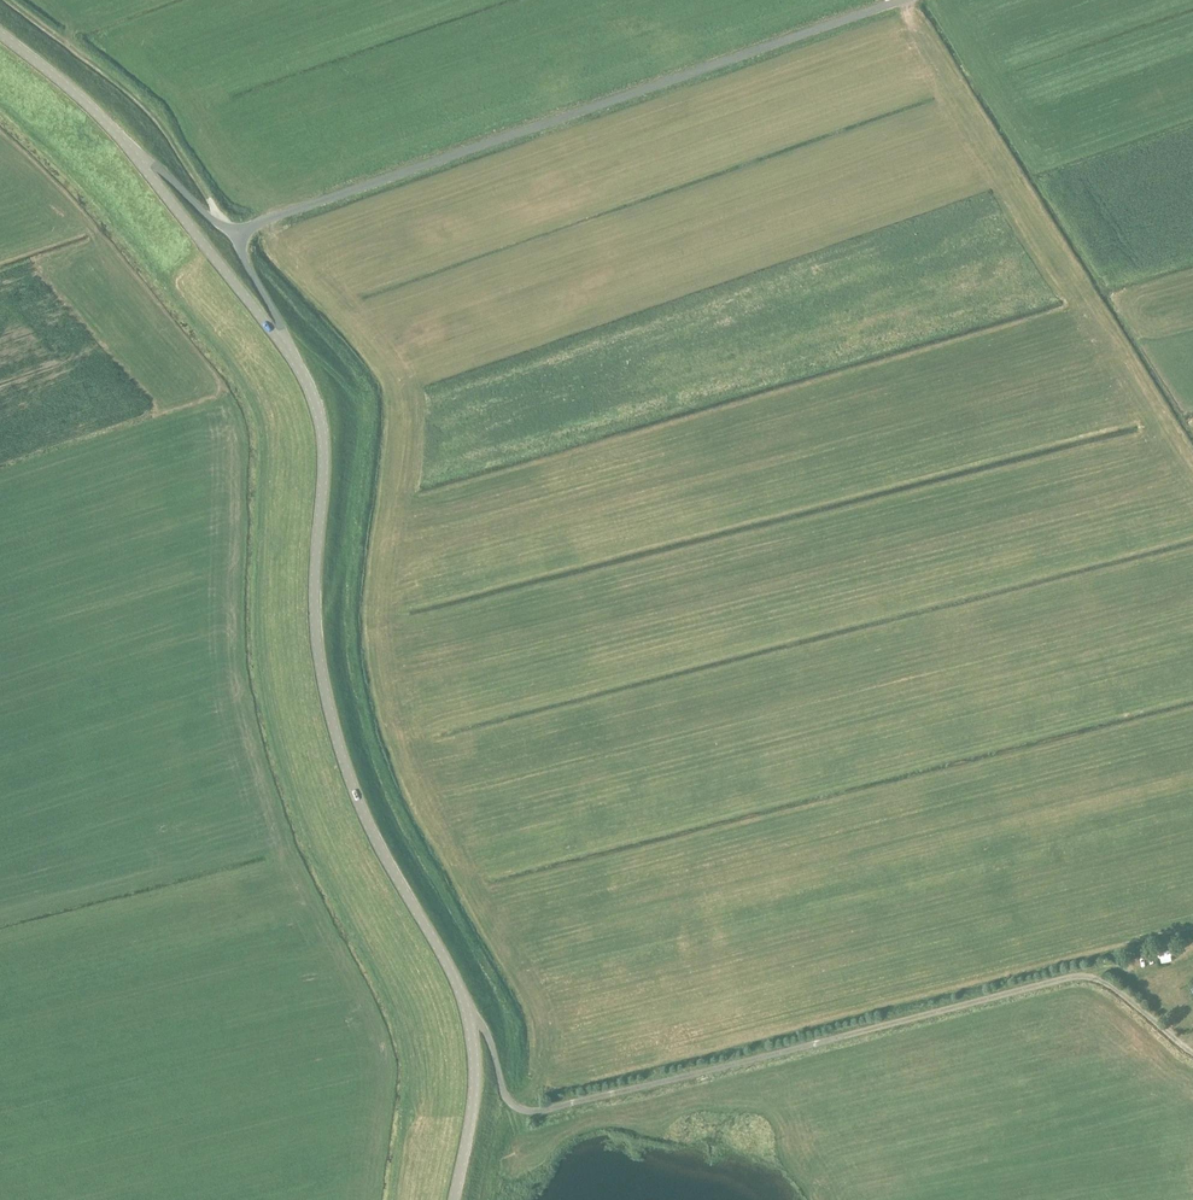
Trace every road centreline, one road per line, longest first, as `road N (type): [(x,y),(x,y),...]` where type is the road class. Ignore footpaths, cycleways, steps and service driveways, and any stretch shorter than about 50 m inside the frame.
road 1 (tertiary): [(449,1199),(469,1096),(466,1018),(376,853),(336,756),(311,631),(319,438),(308,396),(282,350)]
road 2 (unclassified): [(236,236),(904,0)]
road 3 (tertiary): [(282,350),(133,155)]
road 4 (tertiary): [(133,155),(66,86),(0,35)]
road 5 (unclassified): [(236,236),(216,225),(158,167),(133,155)]
road 6 (unclassified): [(282,350),(236,236)]

